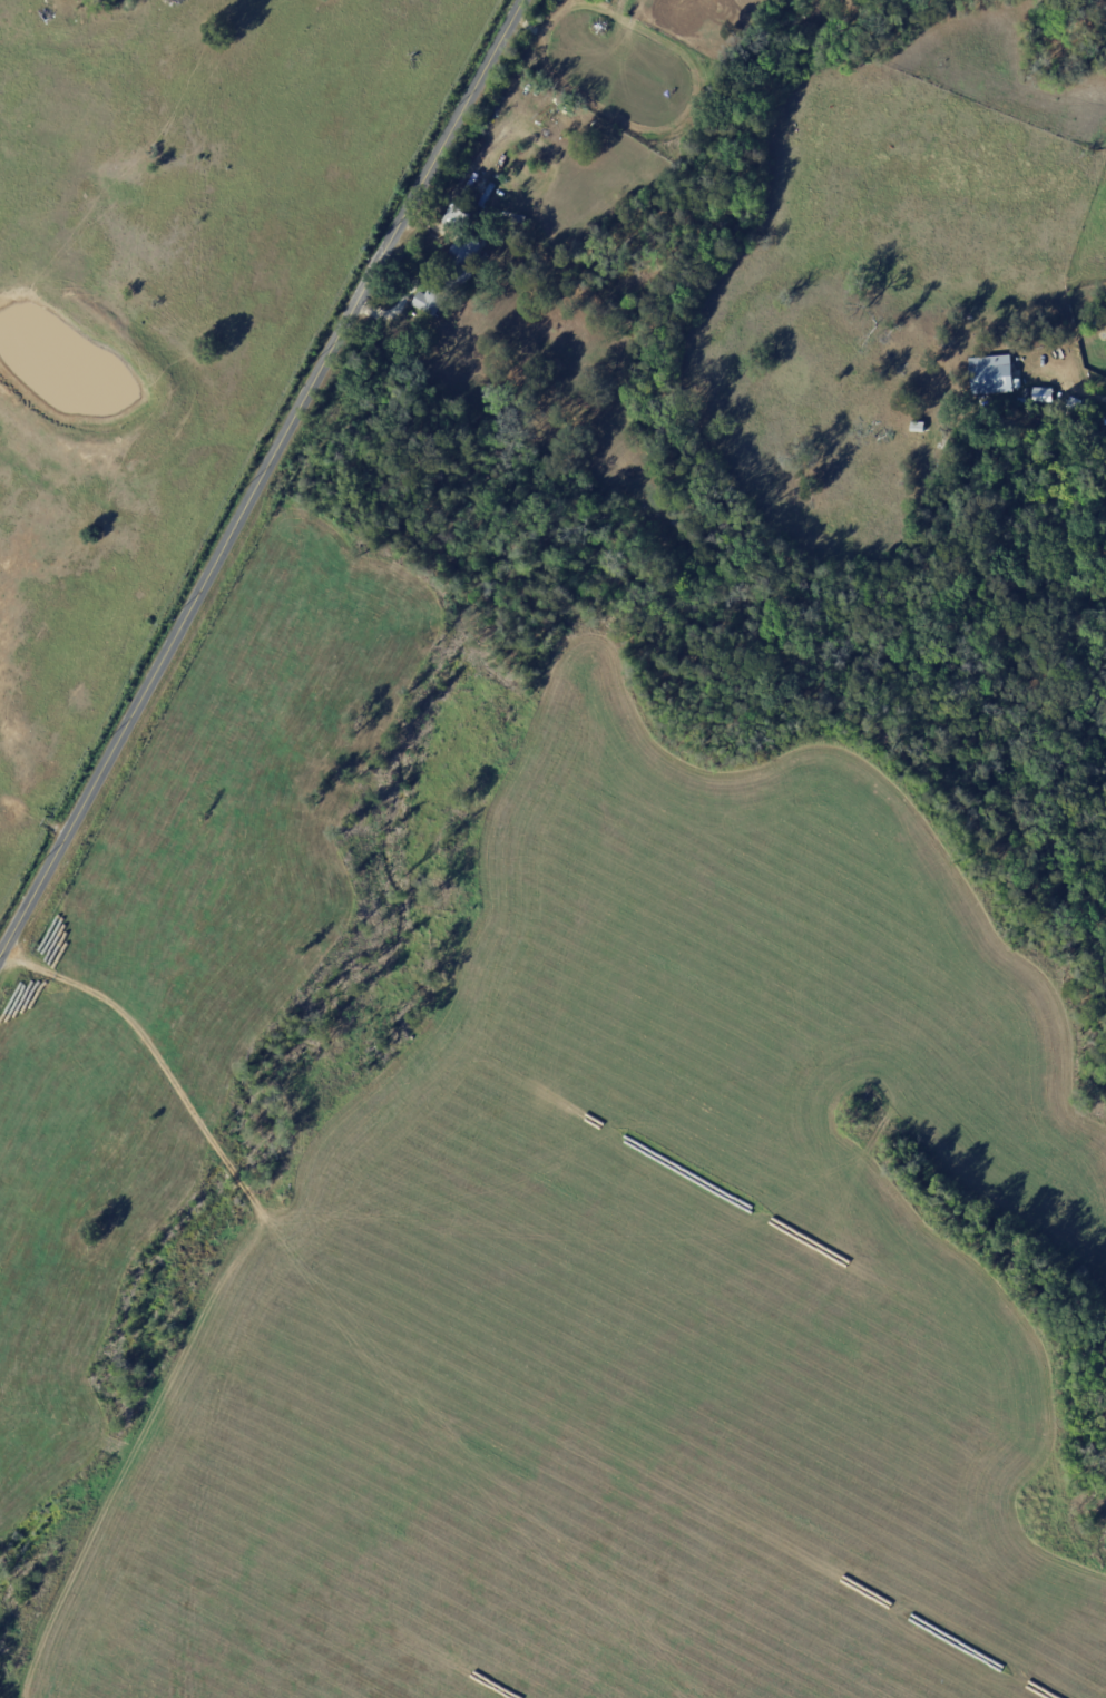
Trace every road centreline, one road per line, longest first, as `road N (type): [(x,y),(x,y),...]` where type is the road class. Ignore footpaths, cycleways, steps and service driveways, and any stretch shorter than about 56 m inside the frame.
road 1 (residential): [(519,0),(0,950)]

